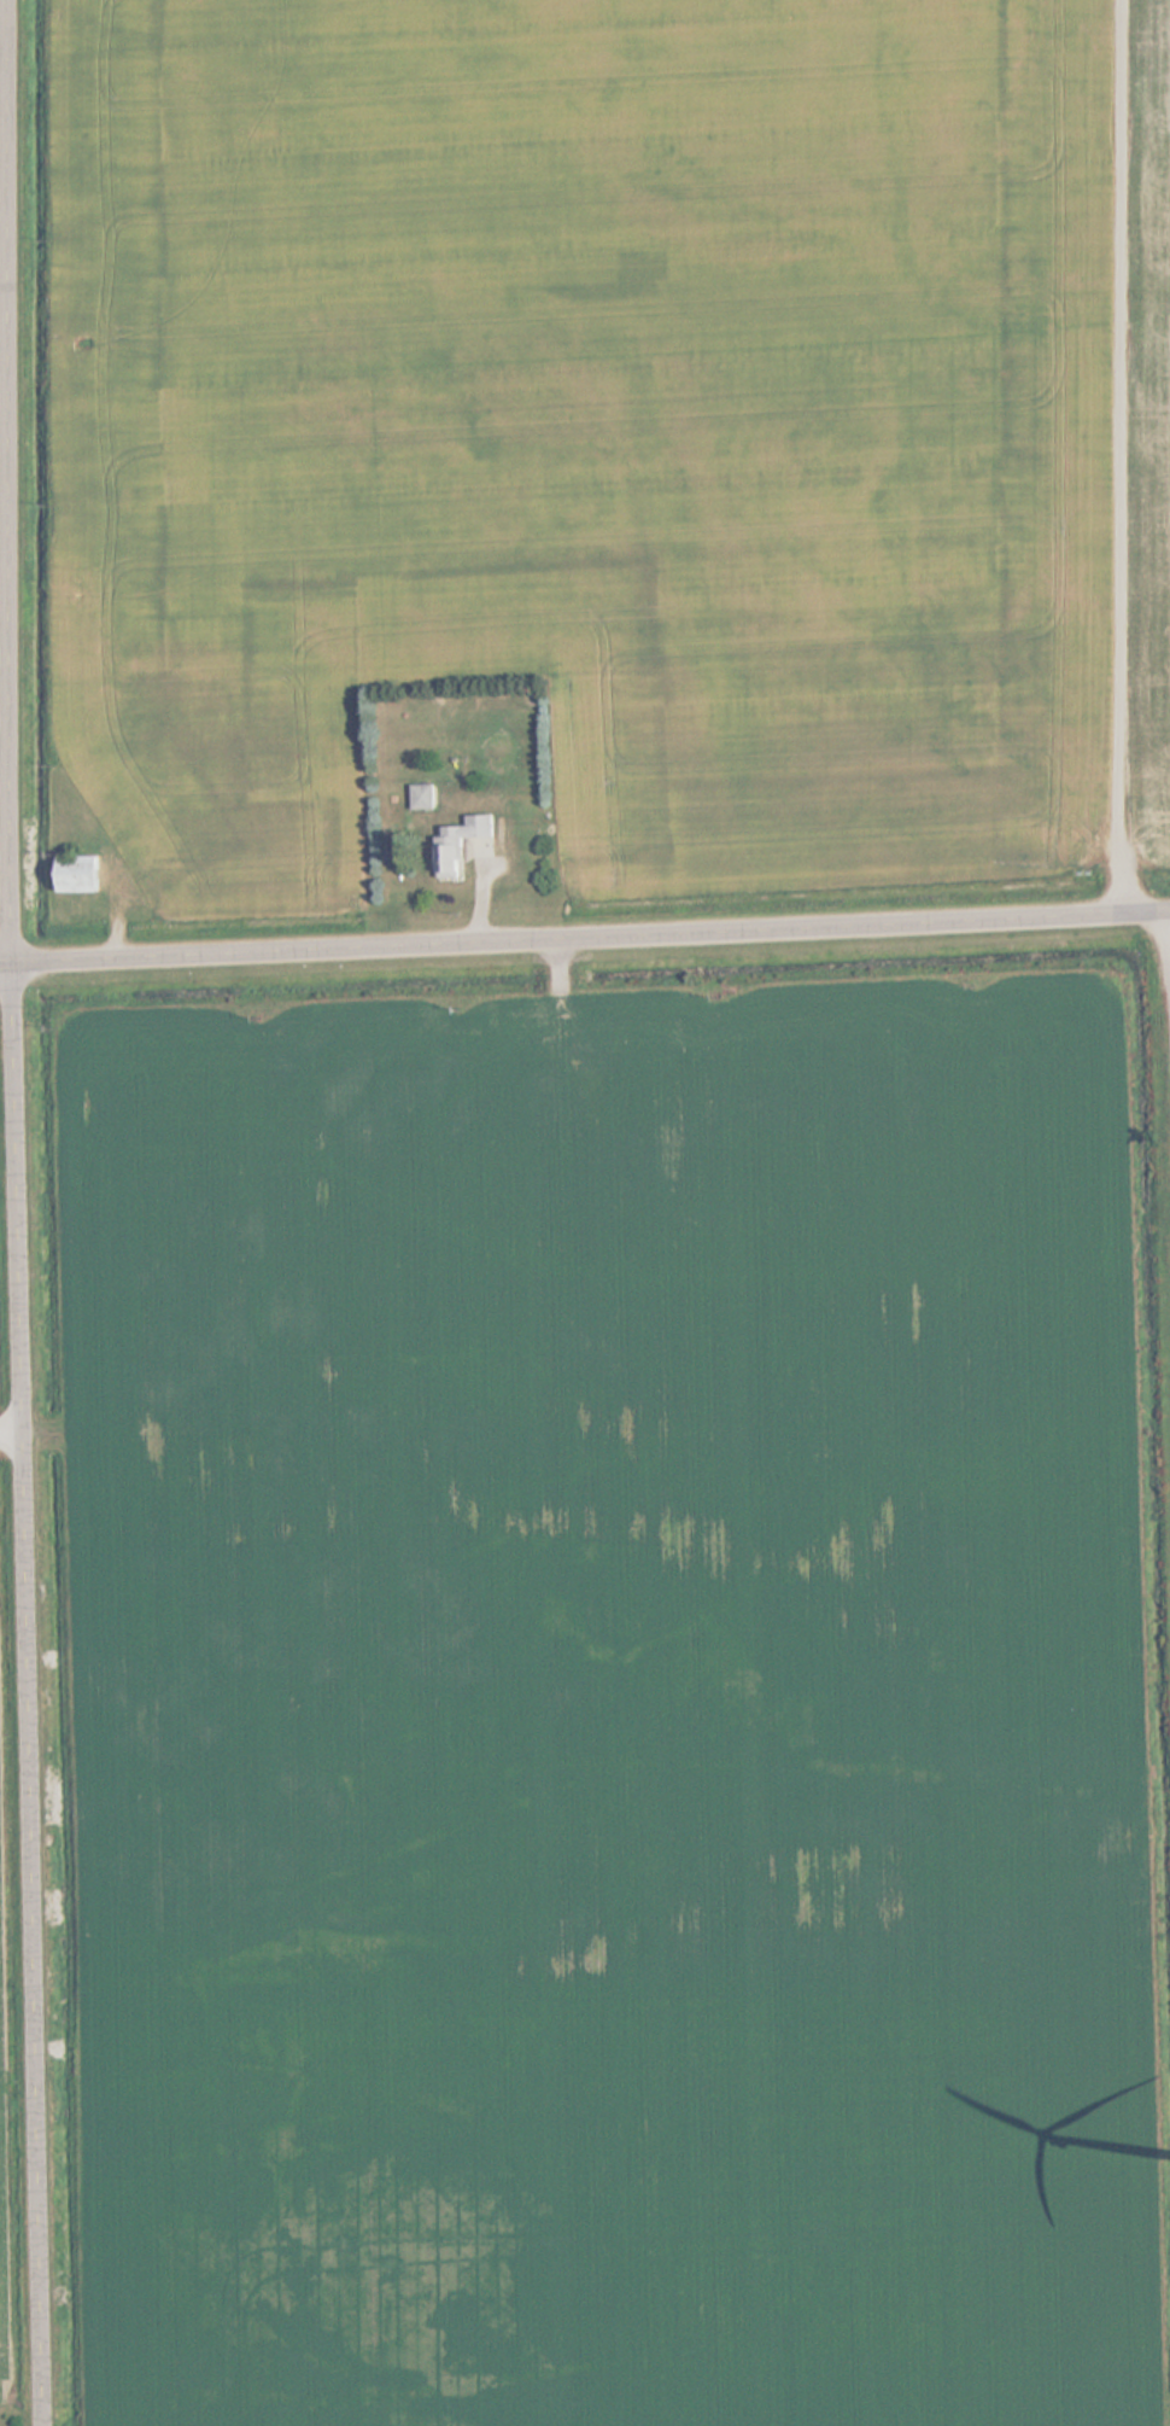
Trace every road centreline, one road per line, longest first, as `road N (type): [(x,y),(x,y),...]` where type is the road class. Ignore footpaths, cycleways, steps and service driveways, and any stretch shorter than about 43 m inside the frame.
road 1 (residential): [(50,2425),(11,0)]
road 2 (residential): [(0,963),(1169,908)]

